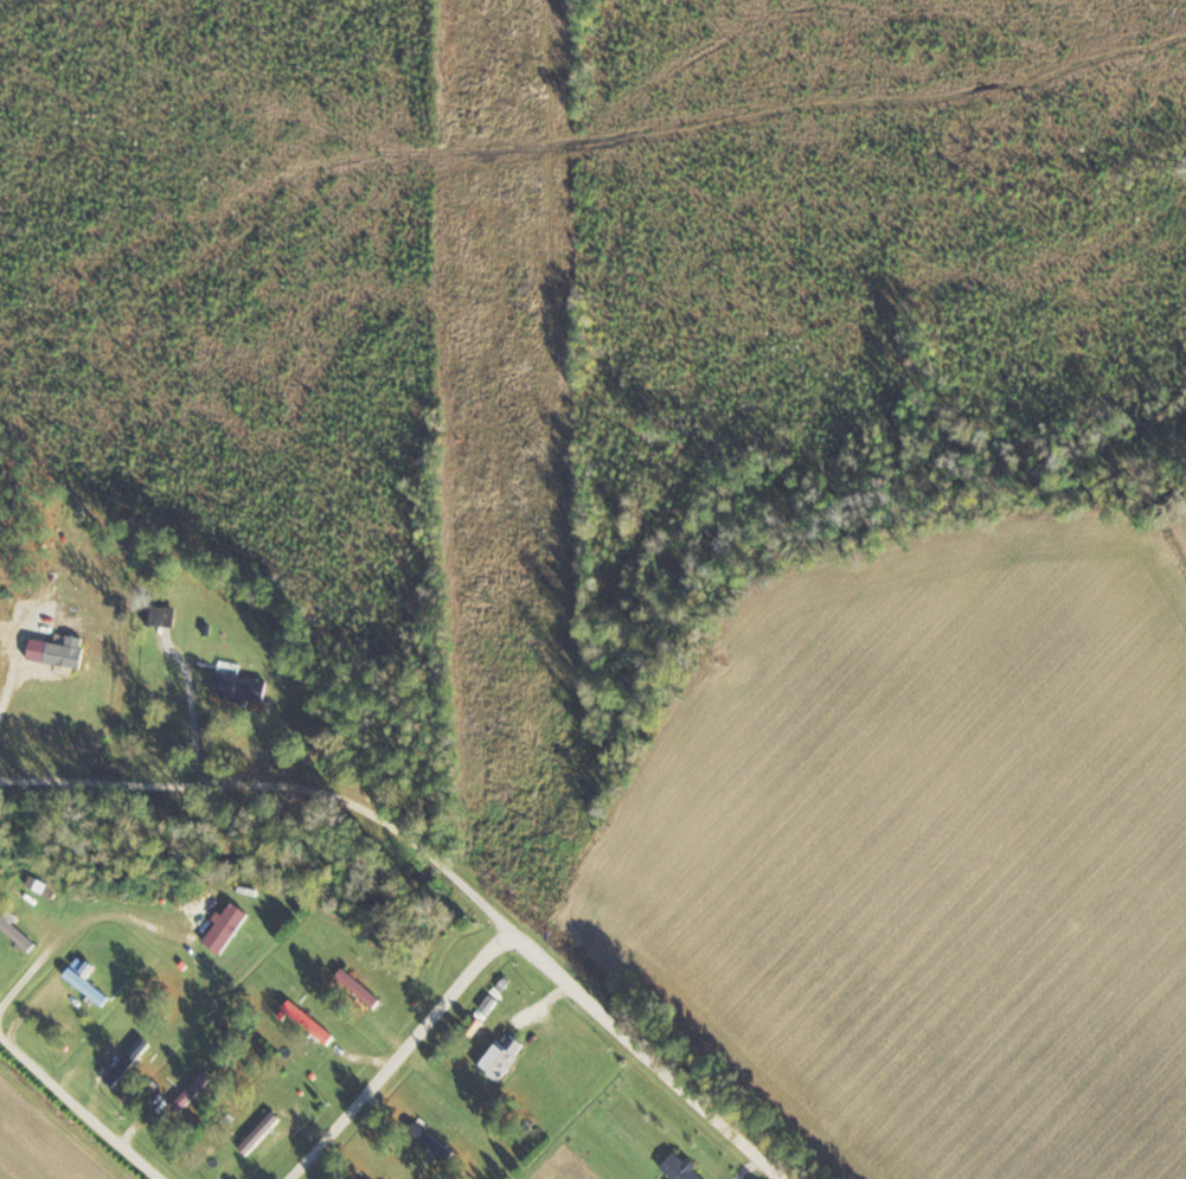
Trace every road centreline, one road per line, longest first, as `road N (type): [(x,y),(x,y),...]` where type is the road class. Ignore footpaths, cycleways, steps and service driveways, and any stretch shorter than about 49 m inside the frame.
road 1 (residential): [(783,1178),(460,886),(338,792),(255,776),(0,773)]
road 2 (residential): [(292,1178),(514,935)]
road 3 (residential): [(0,1036),(174,1178)]

